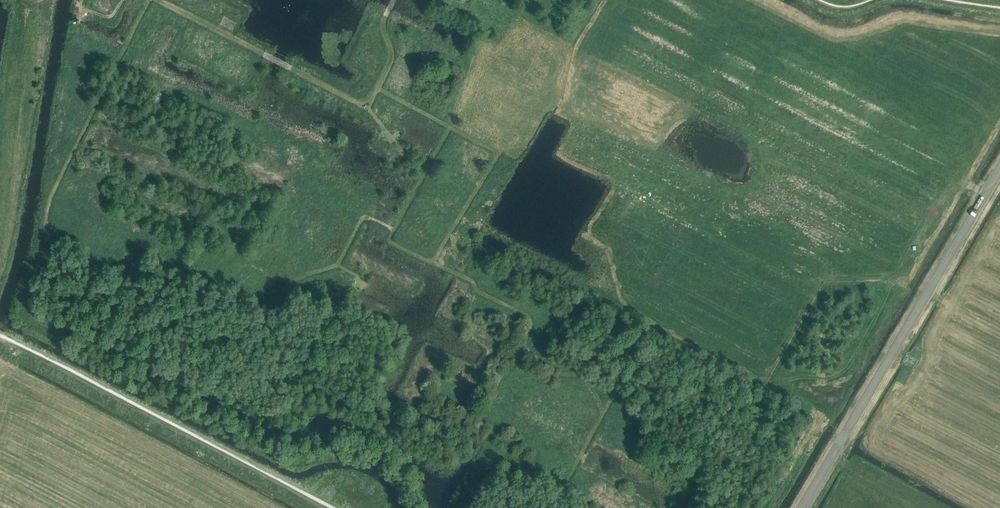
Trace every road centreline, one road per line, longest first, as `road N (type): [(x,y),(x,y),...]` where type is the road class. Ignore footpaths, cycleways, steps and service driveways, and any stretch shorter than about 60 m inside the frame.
road 1 (unclassified): [(802,507),(999,167)]

